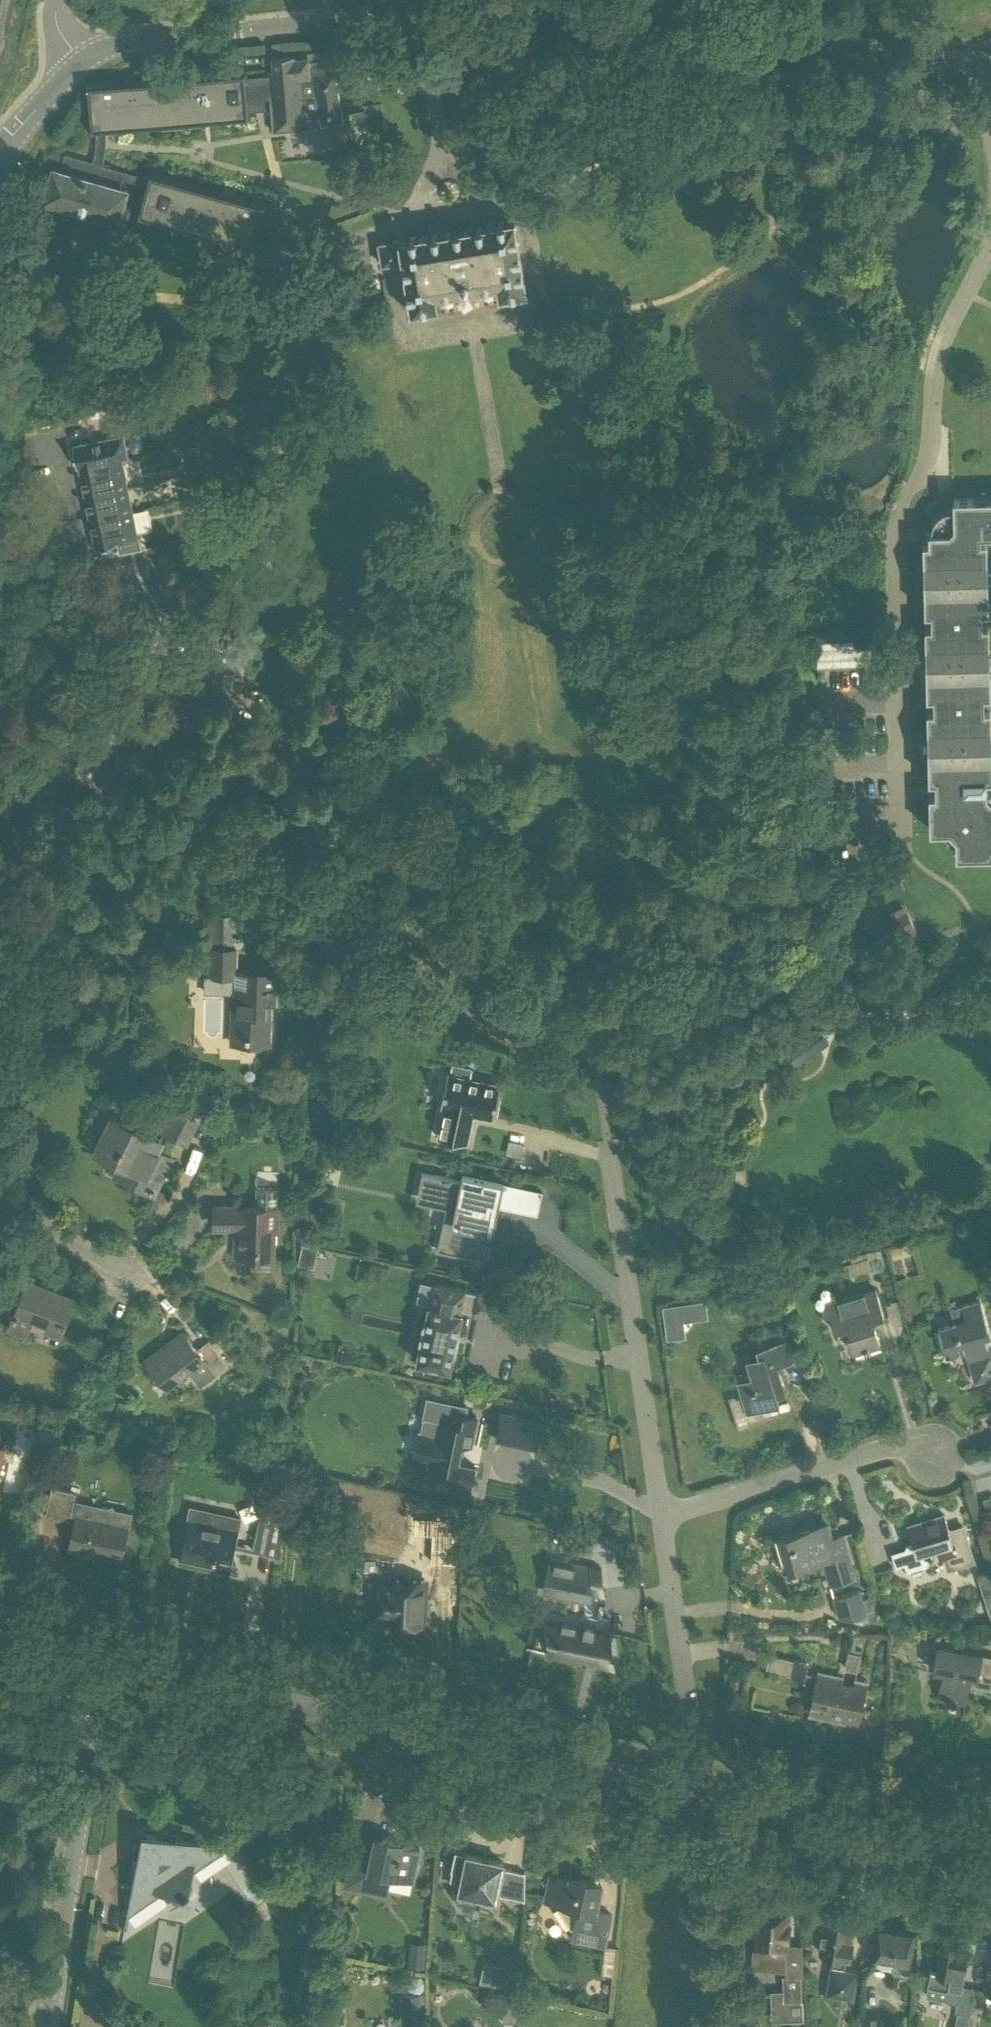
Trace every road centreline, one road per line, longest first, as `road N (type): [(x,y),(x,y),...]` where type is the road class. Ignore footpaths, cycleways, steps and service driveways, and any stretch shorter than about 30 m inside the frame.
road 1 (tertiary): [(990,76),(505,20),(204,33),(140,41),(81,65)]
road 2 (residential): [(695,1793),(101,1667)]
road 3 (residential): [(663,1516),(608,1147)]
road 4 (secondary): [(52,2026),(101,1667)]
road 5 (residential): [(0,736),(292,906)]
road 6 (residential): [(990,1859),(695,1793)]
road 7 (residential): [(663,1516),(906,1444),(937,1459)]
road 8 (residential): [(695,1793),(663,1516)]

